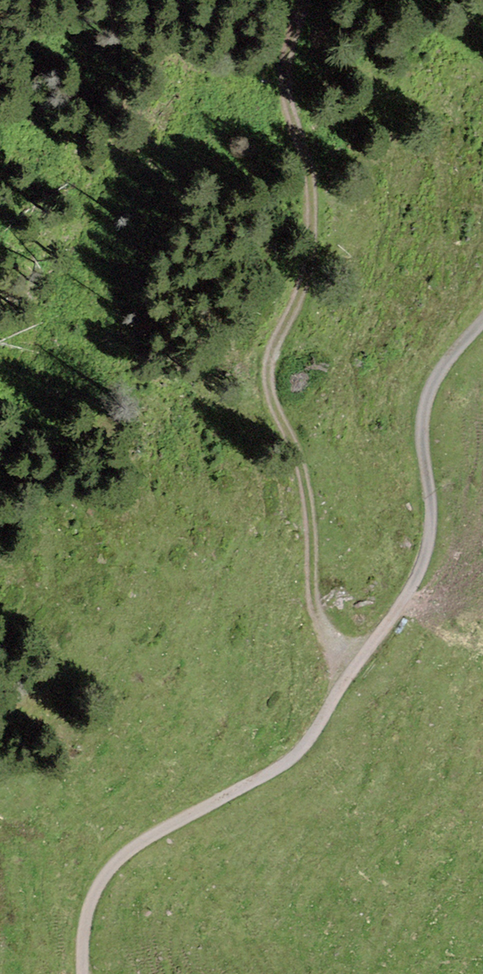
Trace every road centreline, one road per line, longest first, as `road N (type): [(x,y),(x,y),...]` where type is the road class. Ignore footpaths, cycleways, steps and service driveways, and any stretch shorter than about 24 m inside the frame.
road 1 (track): [(482,320),(433,377),(425,400),(429,540),(422,565),(342,679),(311,740),(241,790),(116,860),(90,902),(84,973)]
road 2 (track): [(342,679),(316,611),(307,497),(272,388),(272,345),(309,267),(309,193),(281,66),(307,0)]

